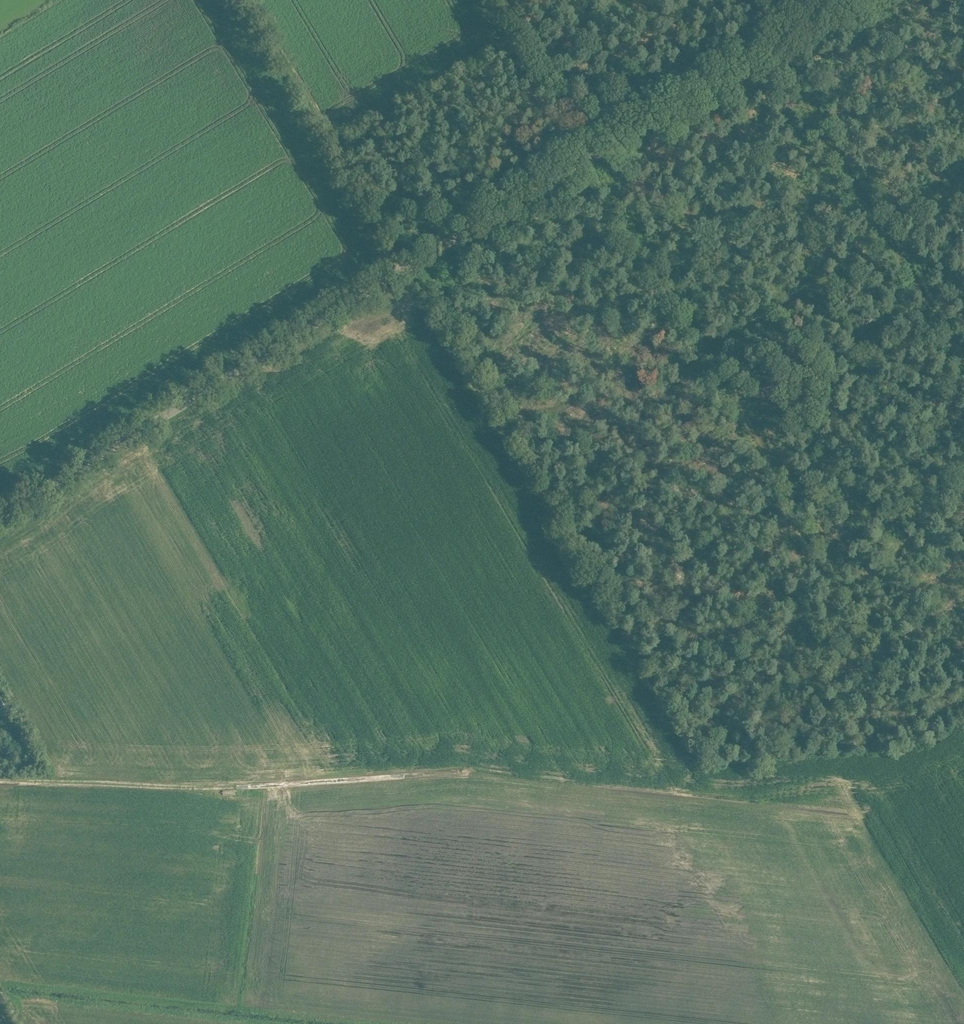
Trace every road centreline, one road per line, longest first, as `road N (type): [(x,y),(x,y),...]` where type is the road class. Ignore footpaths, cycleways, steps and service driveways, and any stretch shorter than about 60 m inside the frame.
road 1 (unclassified): [(0,511),(846,0)]
road 2 (track): [(407,267),(249,0)]

